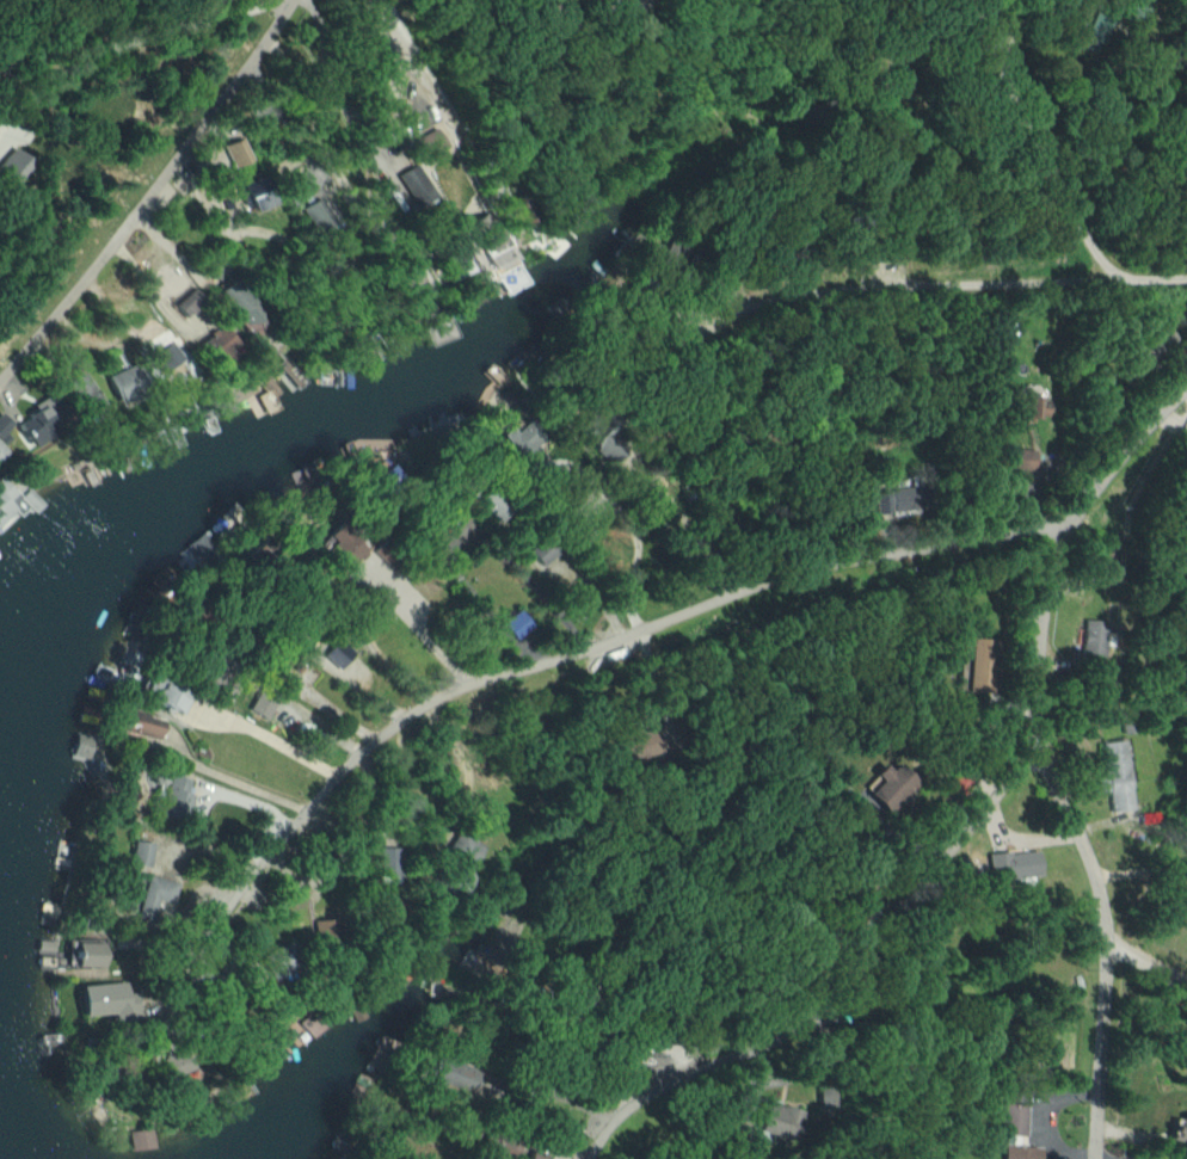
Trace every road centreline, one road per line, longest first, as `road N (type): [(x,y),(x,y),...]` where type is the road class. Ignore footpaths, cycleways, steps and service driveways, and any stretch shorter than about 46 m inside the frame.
road 1 (residential): [(189,956),(313,804),(401,720),(473,686),(855,555),(1054,520)]
road 2 (residential): [(1097,1158),(1101,865),(1033,742),(1054,520)]
road 3 (residential): [(590,1158),(604,1121),(799,1035),(1033,742)]
road 4 (residential): [(0,376),(228,100),(290,0)]
road 5 (residential): [(1186,276),(862,270),(726,301)]
road 6 (residential): [(0,139),(74,62),(277,0)]
road 7 (residential): [(1085,275),(1059,258),(1050,202),(990,35)]
road 8 (residential): [(1054,520),(1186,386)]

